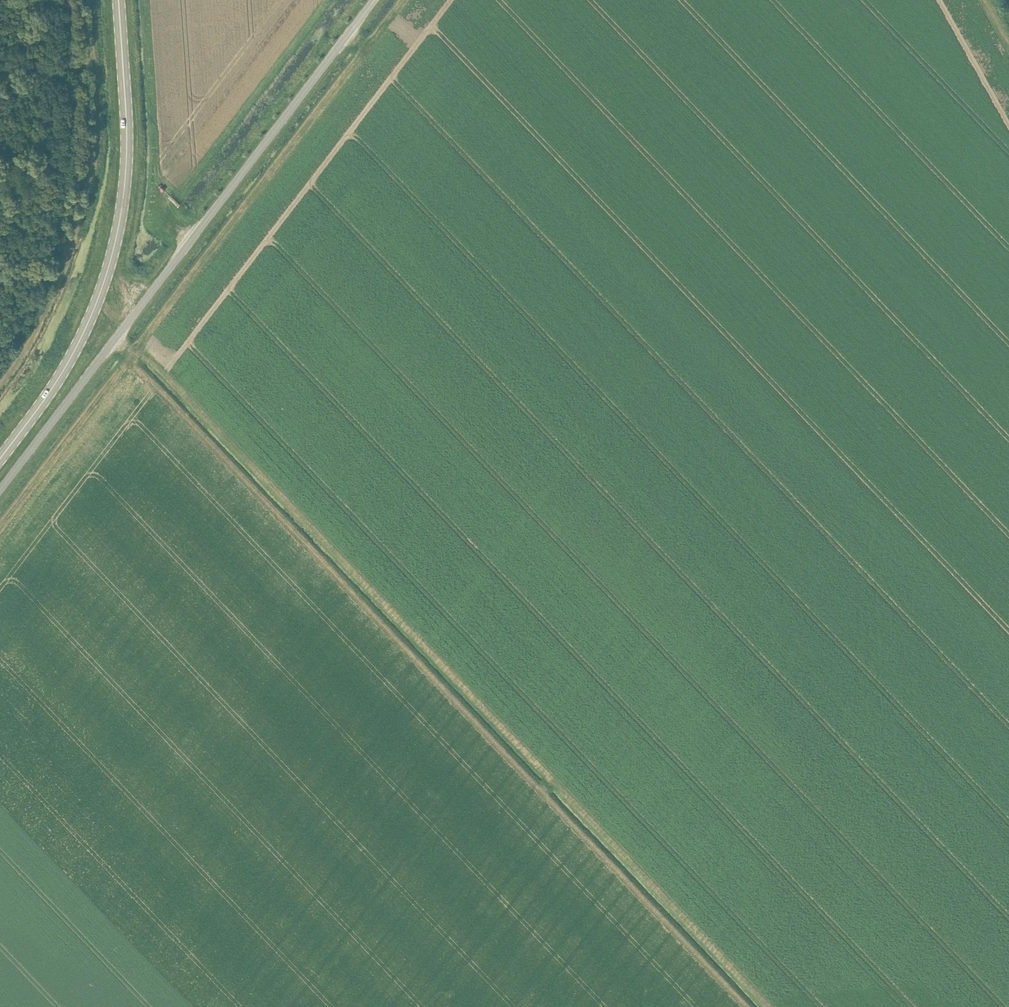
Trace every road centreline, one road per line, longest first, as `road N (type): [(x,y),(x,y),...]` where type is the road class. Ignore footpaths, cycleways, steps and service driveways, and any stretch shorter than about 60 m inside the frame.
road 1 (unclassified): [(0,491),(375,0)]
road 2 (secondary): [(0,460),(67,368),(112,256),(128,140),(119,0)]

